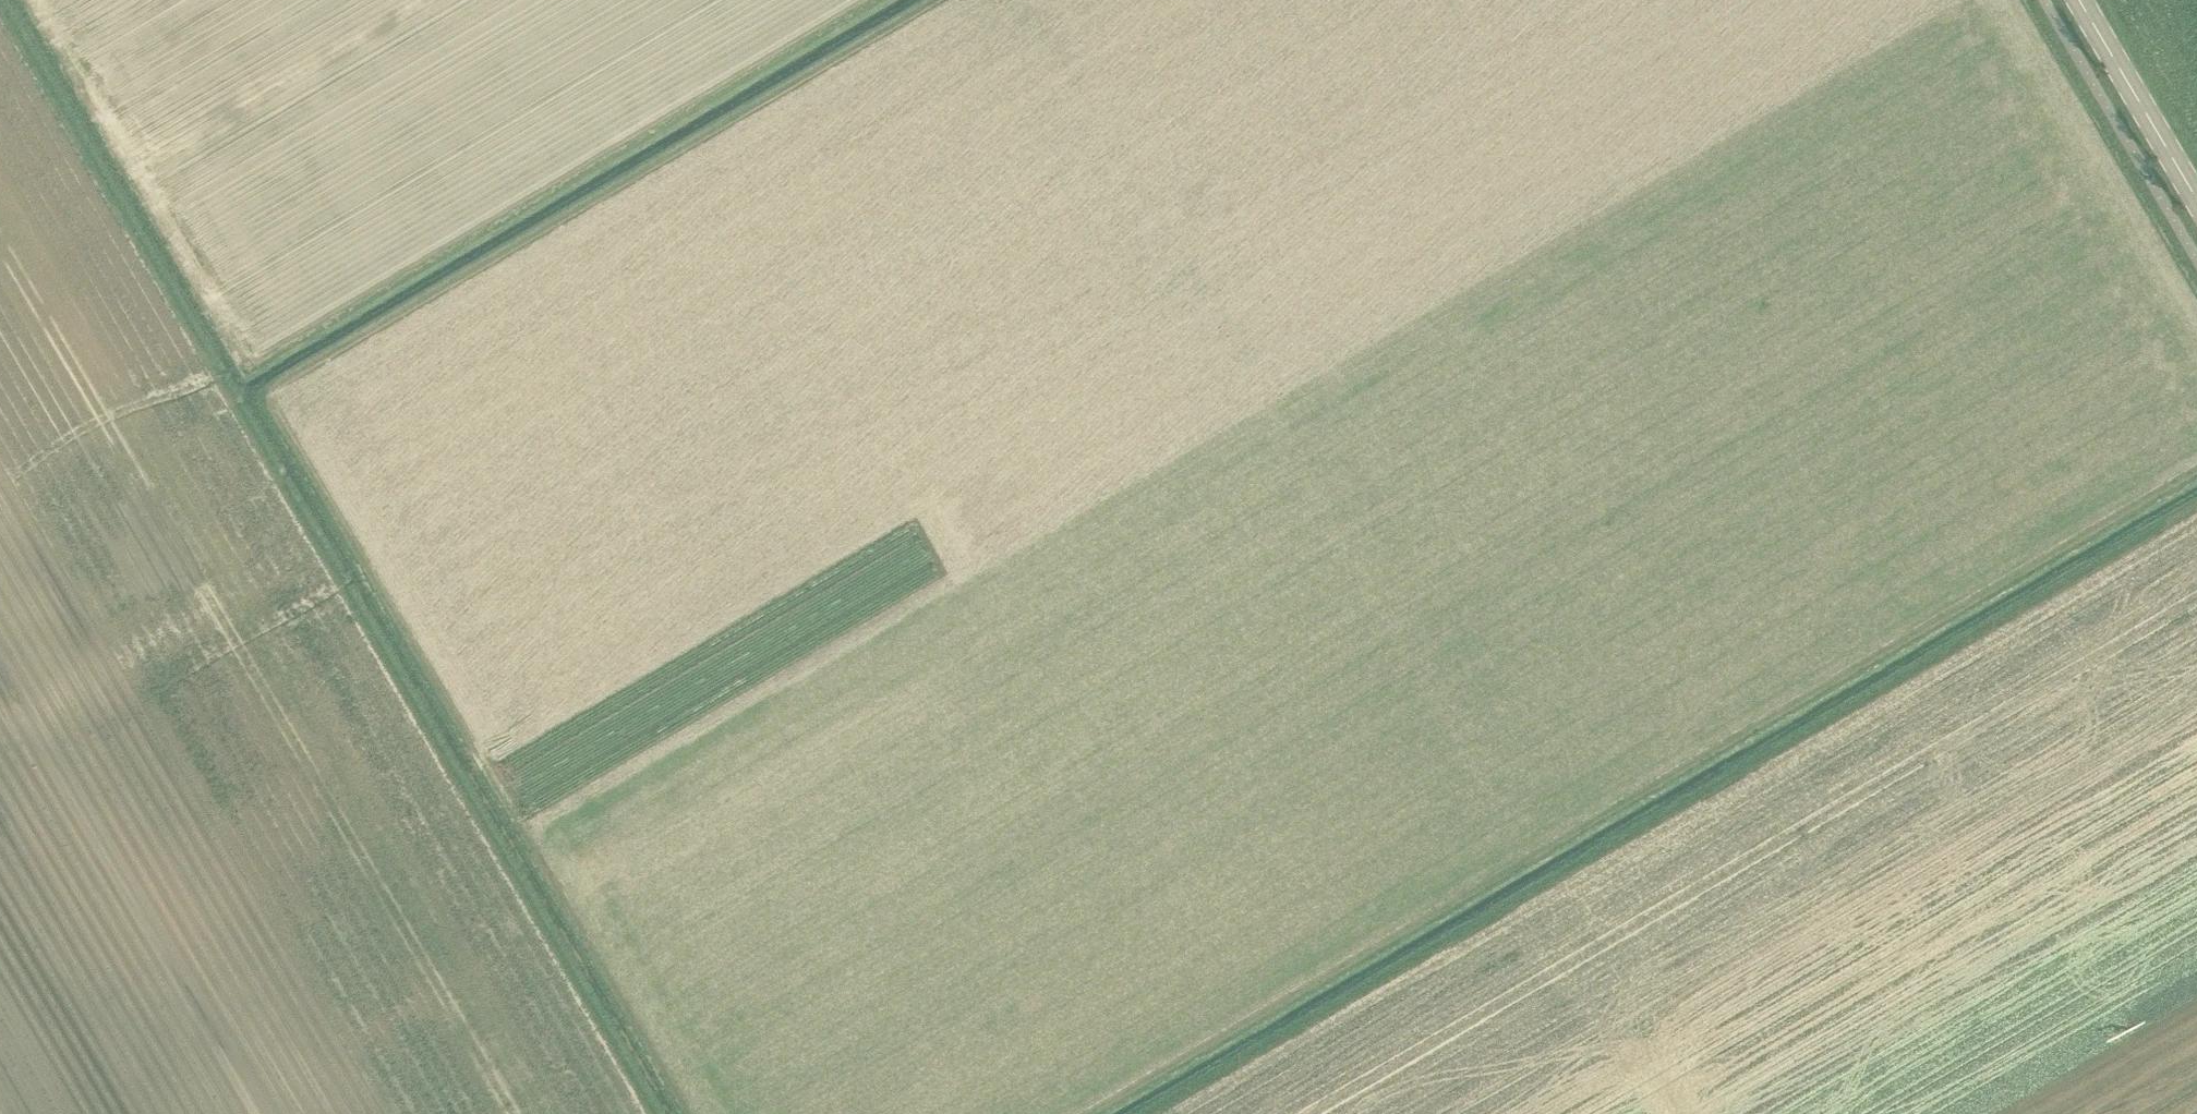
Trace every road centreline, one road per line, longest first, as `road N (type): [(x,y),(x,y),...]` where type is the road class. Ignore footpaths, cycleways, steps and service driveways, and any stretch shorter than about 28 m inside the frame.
road 1 (tertiary): [(2196,198),(2080,0)]

